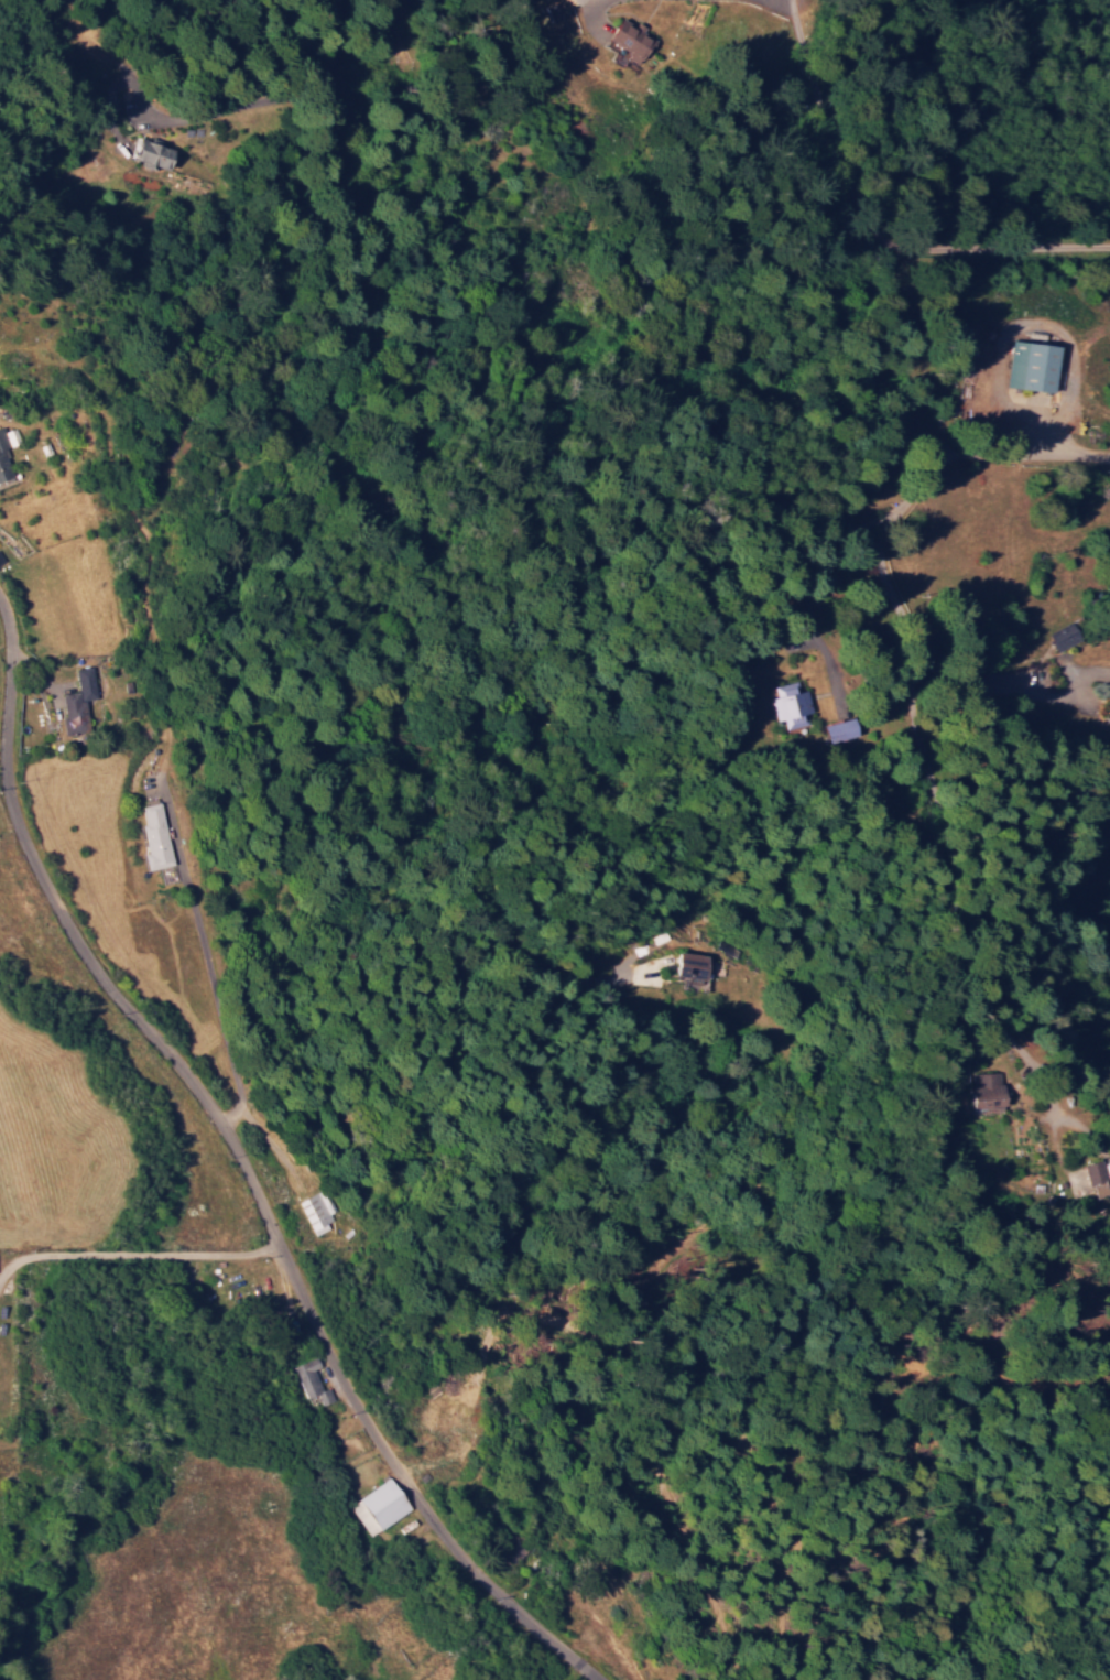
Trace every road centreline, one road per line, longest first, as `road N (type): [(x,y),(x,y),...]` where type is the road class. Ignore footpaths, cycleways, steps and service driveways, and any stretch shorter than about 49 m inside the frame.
road 1 (tertiary): [(0,607),(11,641),(12,813),(72,937),(216,1118),(349,1401),(421,1511),(481,1583),(595,1679)]
road 2 (residential): [(295,1283),(19,1283),(0,1304)]

